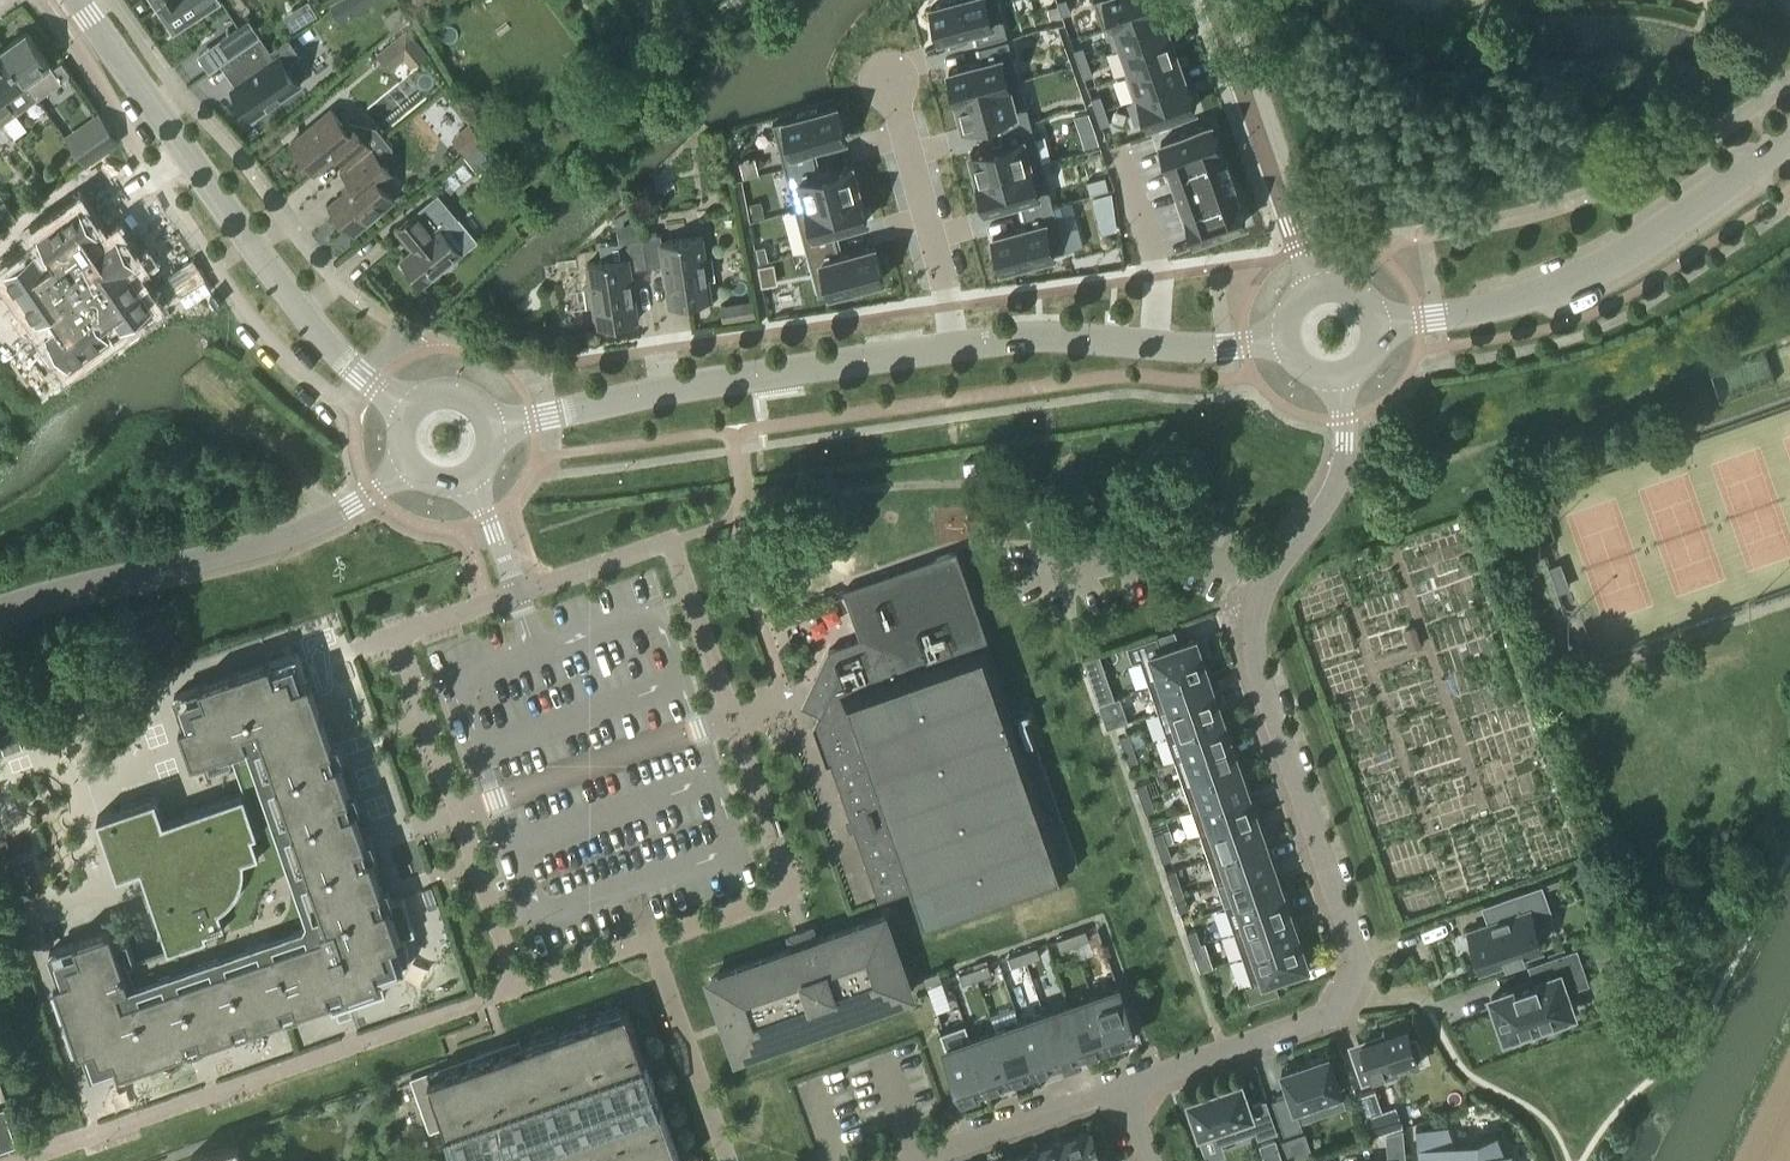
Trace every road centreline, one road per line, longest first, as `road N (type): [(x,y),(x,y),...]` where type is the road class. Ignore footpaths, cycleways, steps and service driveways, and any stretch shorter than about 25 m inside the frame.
road 1 (residential): [(1335,378),(1345,442),(1340,476),(1266,588),(1255,647),(1360,965),(1336,1014),(1127,1088)]
road 2 (tertiary): [(76,0),(316,332),(409,412)]
road 3 (tertiary): [(491,428),(639,397),(957,349)]
road 4 (tertiary): [(1374,326),(1486,312),(1589,276),(1643,248),(1789,138)]
road 5 (residential): [(0,611),(65,588),(288,539),(371,497),(410,467)]
road 6 (residential): [(1312,294),(1210,0)]
road 7 (residential): [(887,79),(957,349)]
road 8 (residential): [(1127,1088),(916,1160)]
road 9 (residential): [(1118,150),(1159,277),(1152,346)]
road 10 (tertiary): [(957,349),(1045,339),(1152,346)]
road 11 (tertiary): [(1152,346),(1194,351),(1287,343)]
road 12 (residential): [(466,479),(516,595)]

